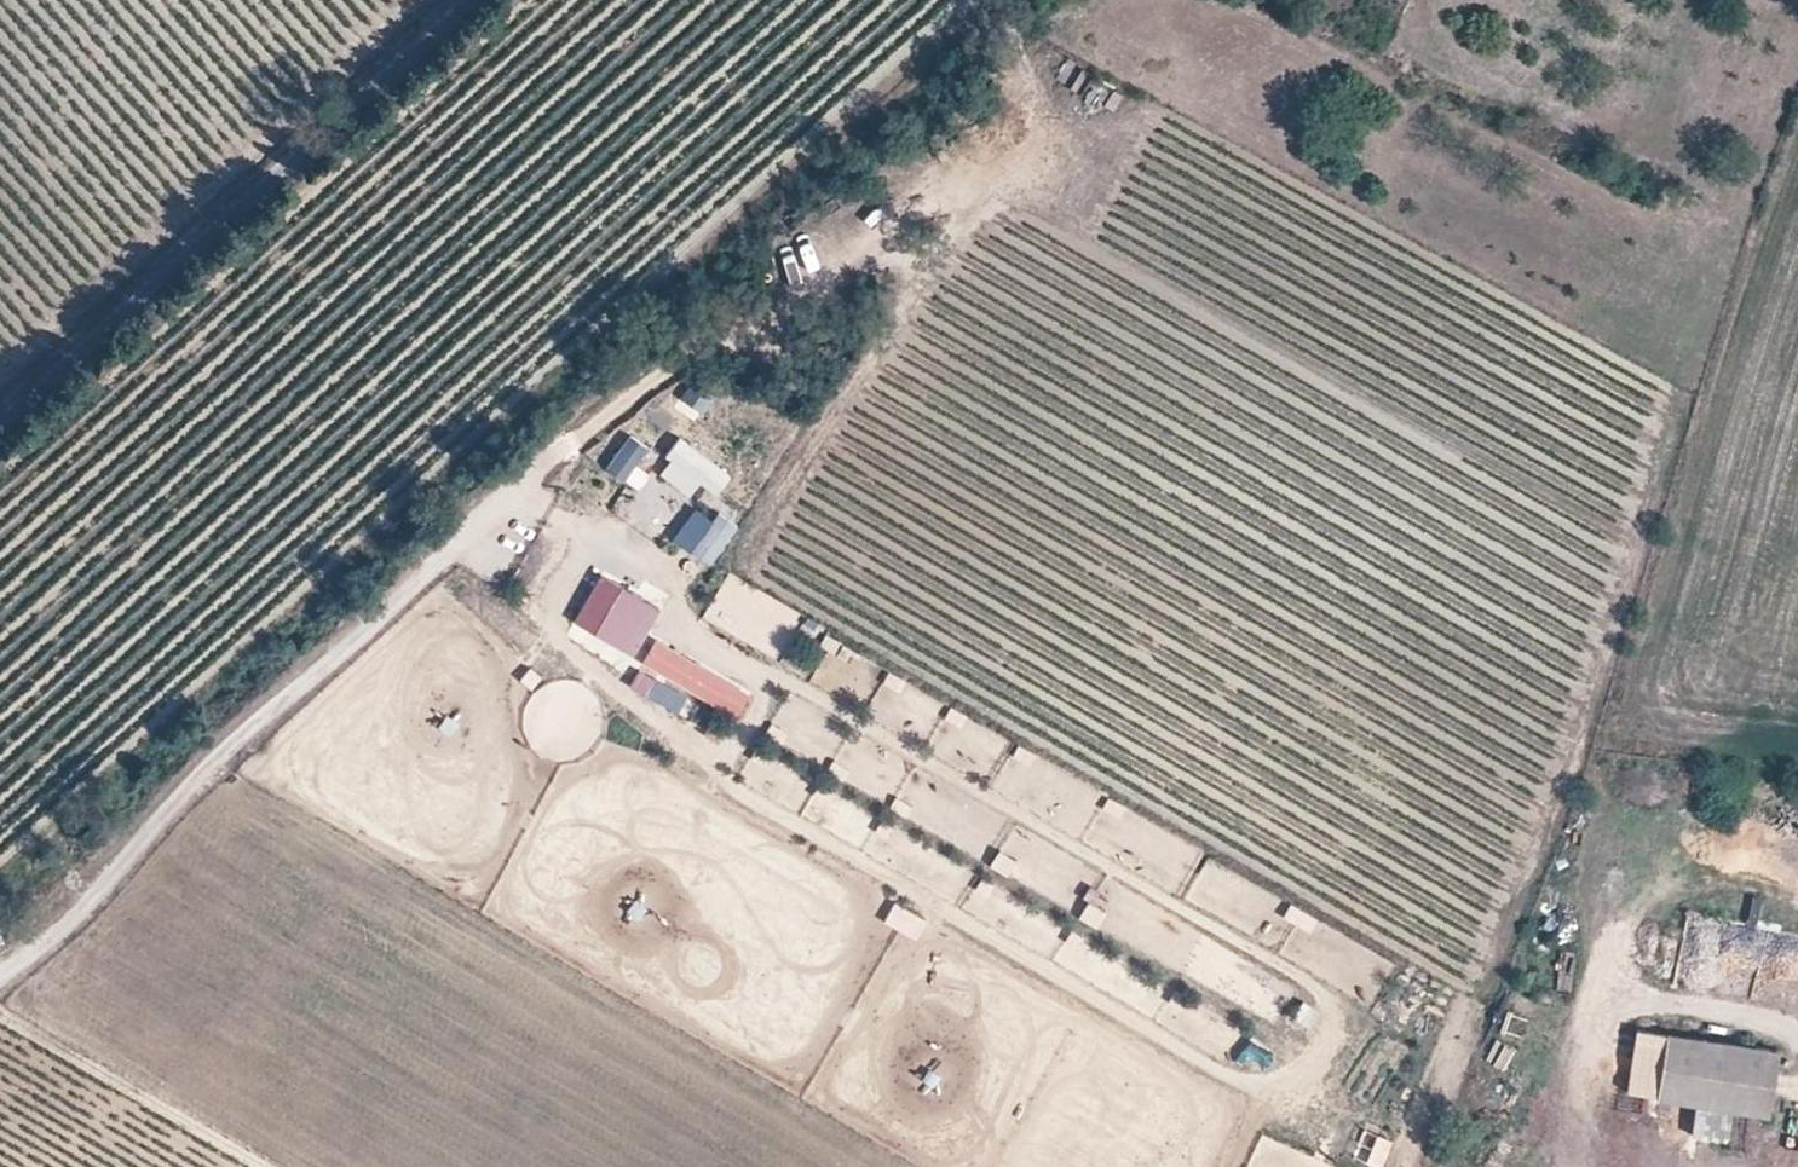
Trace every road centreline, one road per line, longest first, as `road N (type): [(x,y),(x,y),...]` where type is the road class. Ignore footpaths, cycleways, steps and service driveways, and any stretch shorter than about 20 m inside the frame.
road 1 (unclassified): [(0,418),(459,0)]

